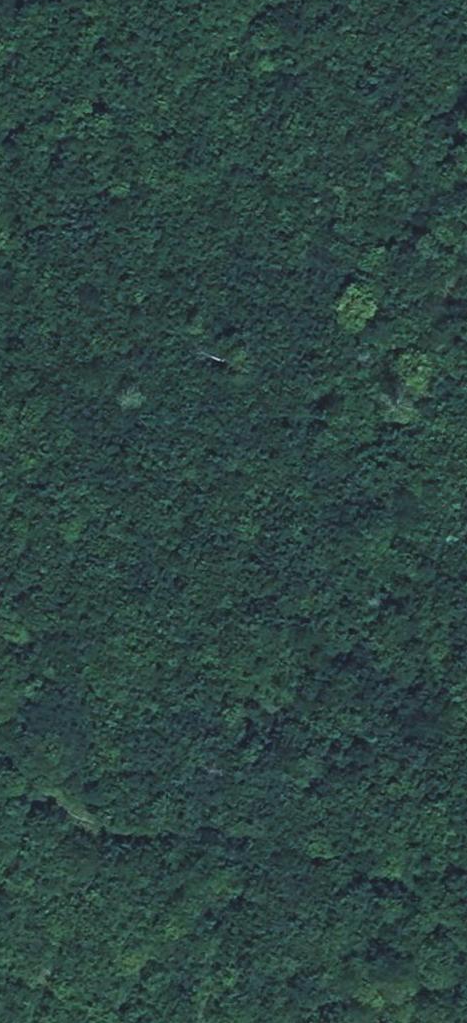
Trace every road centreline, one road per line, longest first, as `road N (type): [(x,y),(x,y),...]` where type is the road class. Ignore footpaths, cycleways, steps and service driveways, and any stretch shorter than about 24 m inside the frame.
road 1 (track): [(215,1022),(76,815)]

